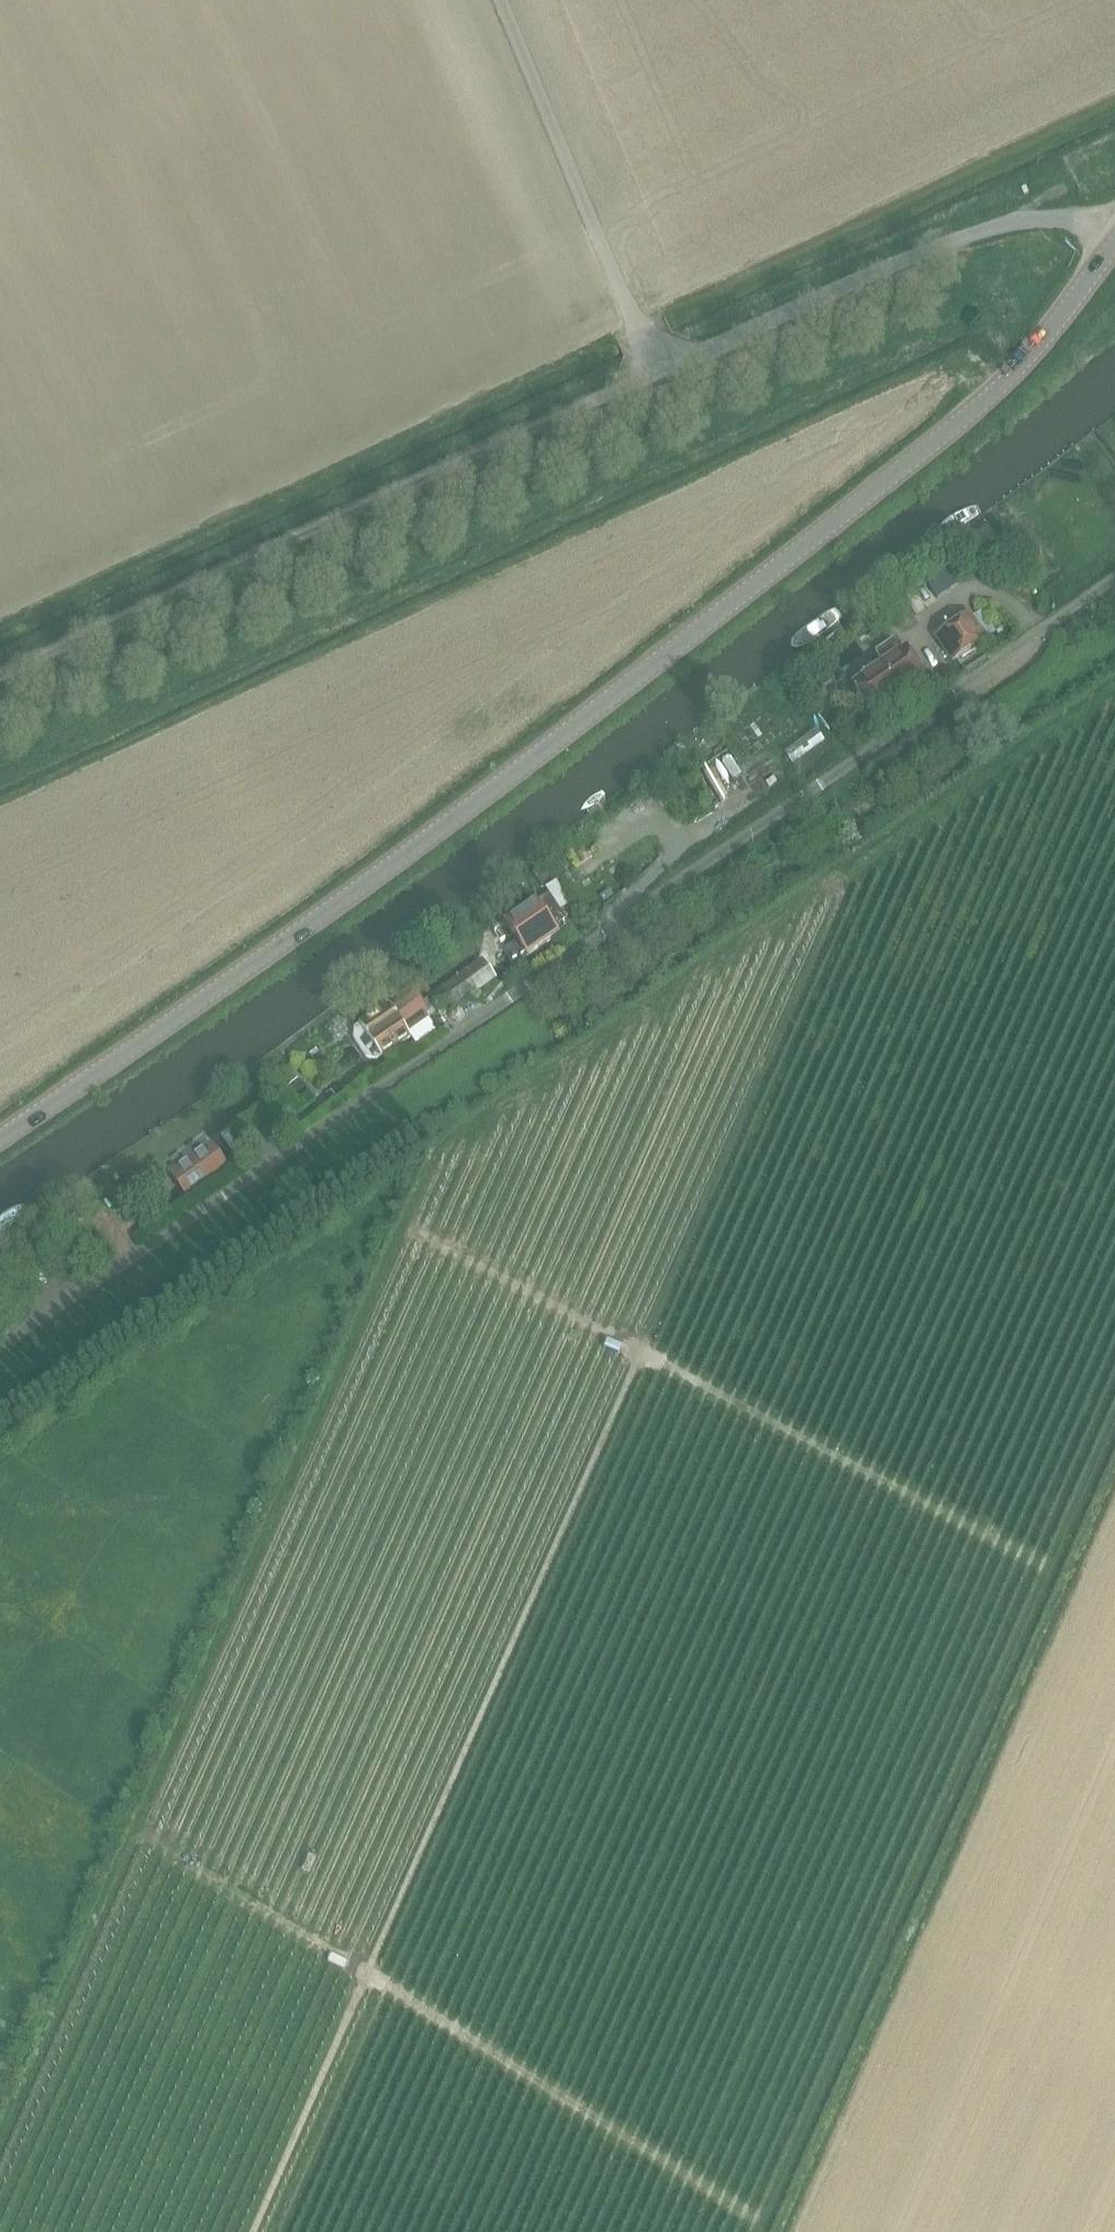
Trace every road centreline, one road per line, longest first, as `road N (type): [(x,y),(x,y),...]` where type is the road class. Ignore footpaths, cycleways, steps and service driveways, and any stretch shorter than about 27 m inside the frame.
road 1 (tertiary): [(0,1138),(419,844),(963,419),(1019,368),(1114,244)]
road 2 (residential): [(1114,586),(0,1349)]
road 3 (track): [(253,2231),(640,1350)]
road 4 (unclassified): [(503,0),(644,344),(663,362),(908,247),(1028,218),(1090,220),(1114,232)]
road 5 (track): [(663,362),(0,671)]
road 6 (track): [(365,1977),(756,2216)]

